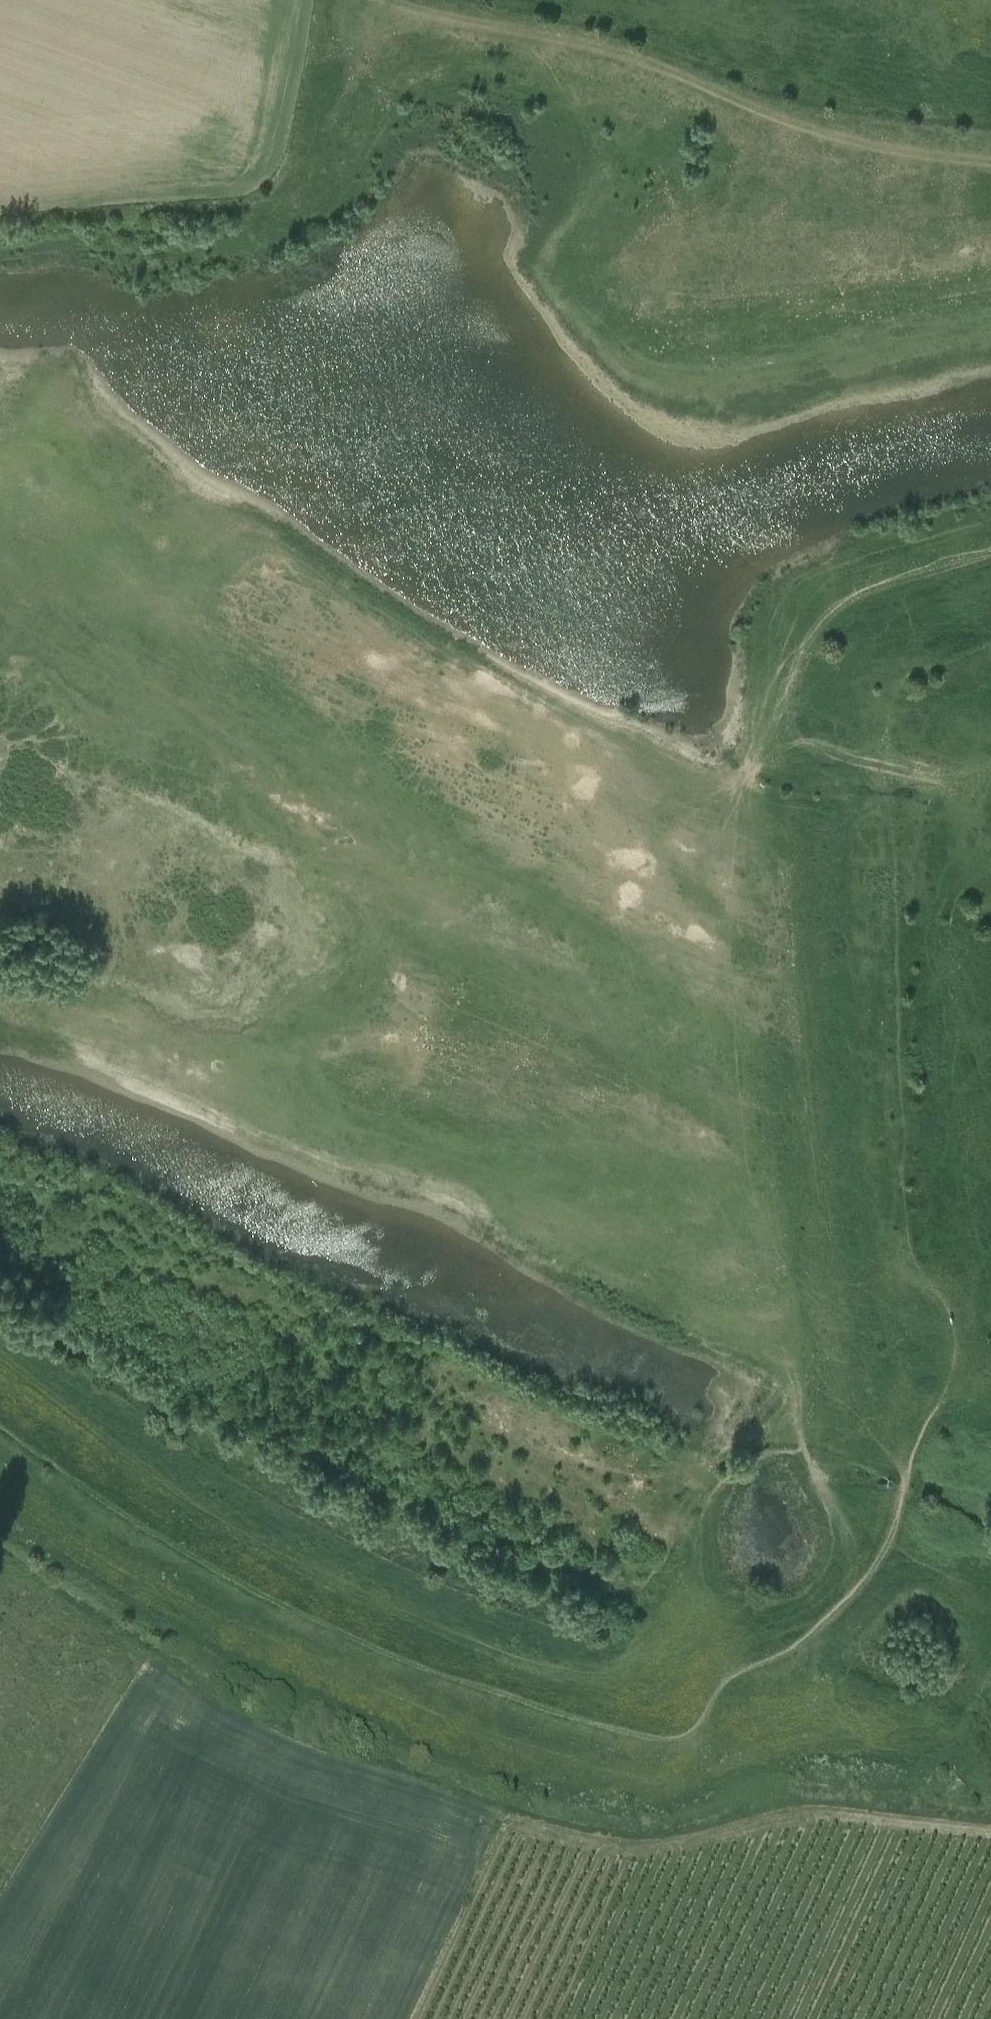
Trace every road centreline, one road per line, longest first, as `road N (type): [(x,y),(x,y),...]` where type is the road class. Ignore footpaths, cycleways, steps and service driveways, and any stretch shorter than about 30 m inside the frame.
road 1 (track): [(0,1422),(117,1520),(337,1639),(537,1711),(652,1743),(699,1729),(724,1684),(780,1662),(865,1589),(898,1530),(954,1382),(960,1323),(909,1238),(893,723),(898,700),(923,678),(990,657)]
road 2 (track): [(392,0),(552,35),(861,143),(990,158)]
road 3 (track): [(990,1833),(804,1823),(636,1858),(500,1828)]

